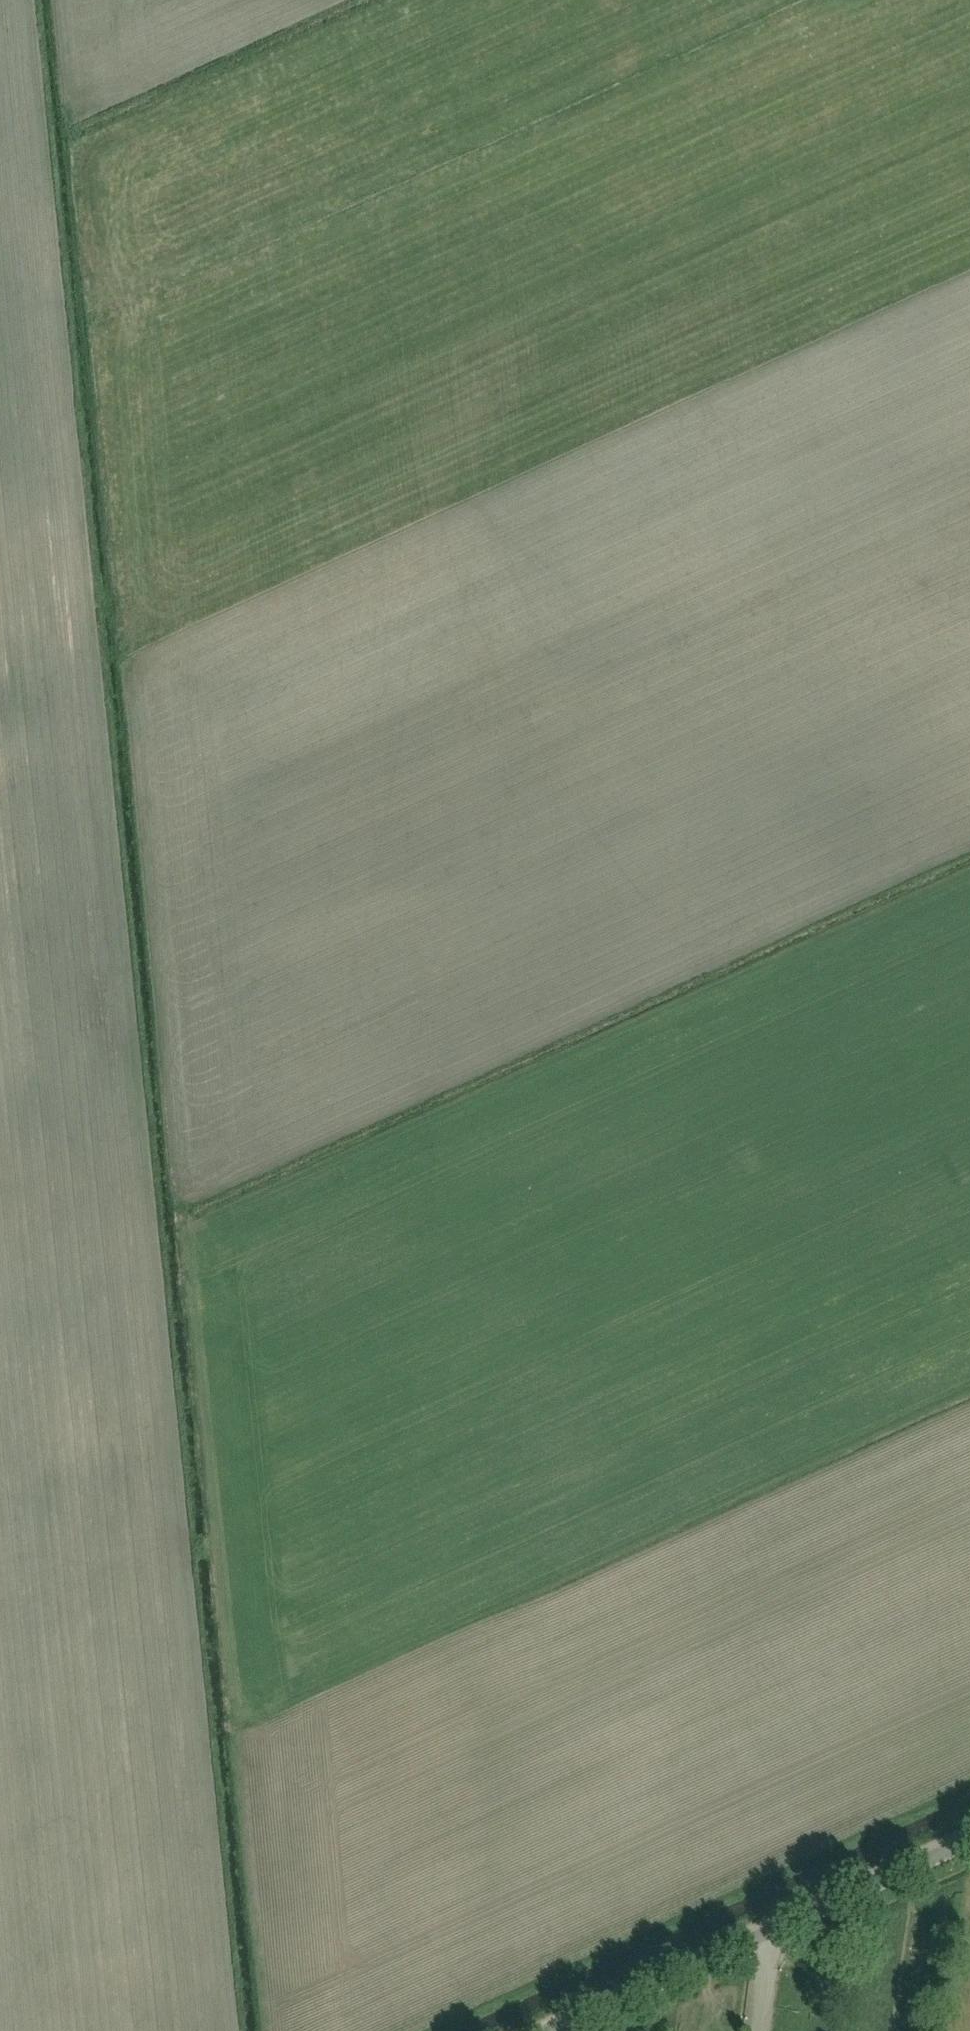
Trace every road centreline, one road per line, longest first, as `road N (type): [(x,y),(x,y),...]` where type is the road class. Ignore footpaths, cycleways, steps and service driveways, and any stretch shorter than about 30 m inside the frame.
road 1 (unclassified): [(553,2030),(969,1840)]

